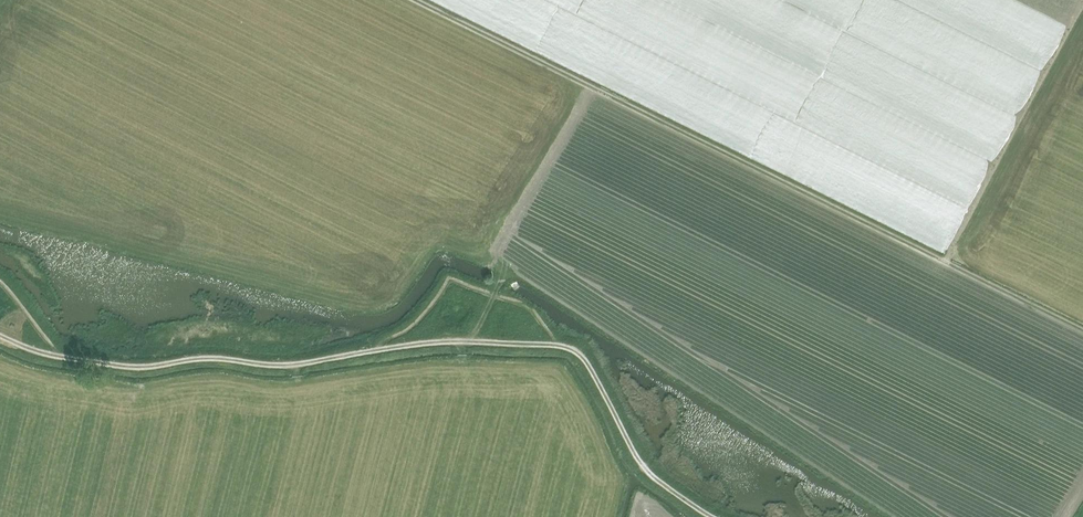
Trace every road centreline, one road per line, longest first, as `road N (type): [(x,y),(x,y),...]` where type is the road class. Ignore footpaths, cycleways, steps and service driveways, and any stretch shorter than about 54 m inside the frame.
road 1 (track): [(1082,331),(413,0)]
road 2 (track): [(347,355),(296,364),(210,358),(144,367),(63,358)]
road 3 (track): [(711,516),(643,467),(589,365),(561,346)]
road 4 (track): [(561,346),(452,341),(347,355)]

